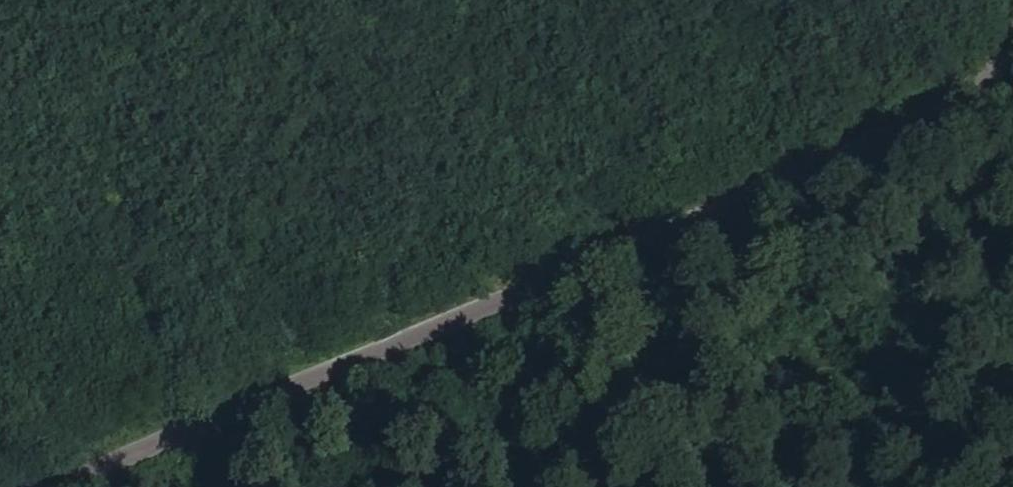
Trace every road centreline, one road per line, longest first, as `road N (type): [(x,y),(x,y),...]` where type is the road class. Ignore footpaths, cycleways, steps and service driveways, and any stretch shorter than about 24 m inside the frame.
road 1 (tertiary): [(81,486),(364,375),(1012,92)]
road 2 (track): [(0,64),(630,14),(663,0)]

